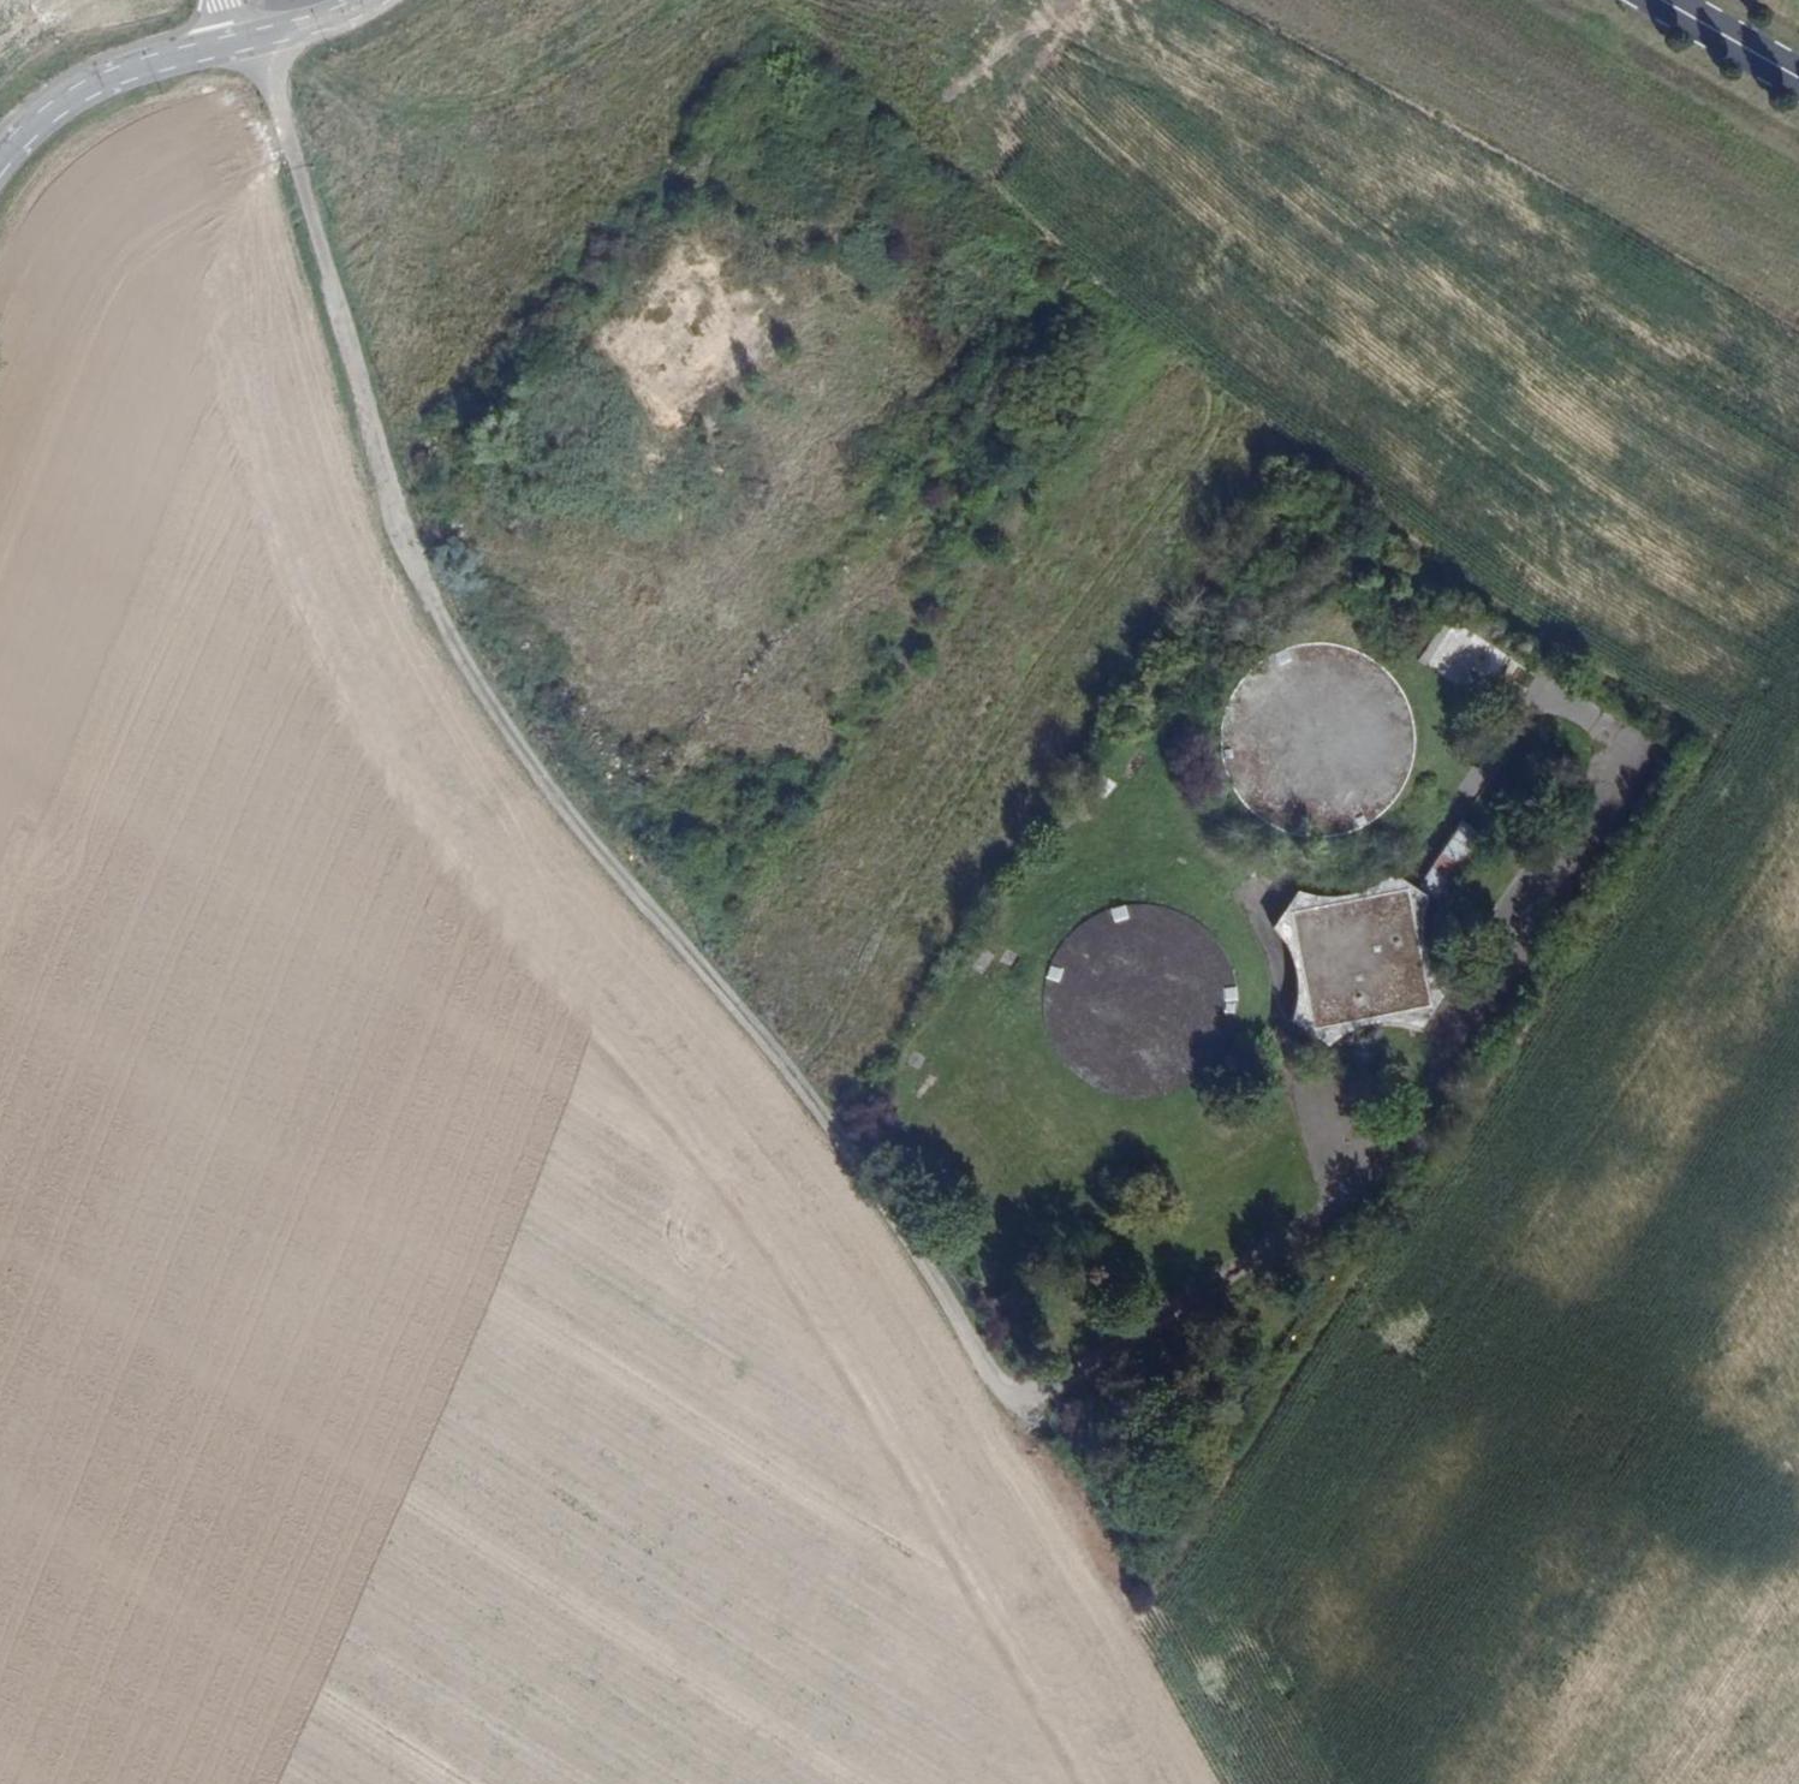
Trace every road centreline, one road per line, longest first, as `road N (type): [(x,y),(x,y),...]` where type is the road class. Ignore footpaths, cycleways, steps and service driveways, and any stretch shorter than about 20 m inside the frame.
road 1 (tertiary): [(0,168),(97,89),(354,0)]
road 2 (tertiary): [(1664,0),(1798,77)]

